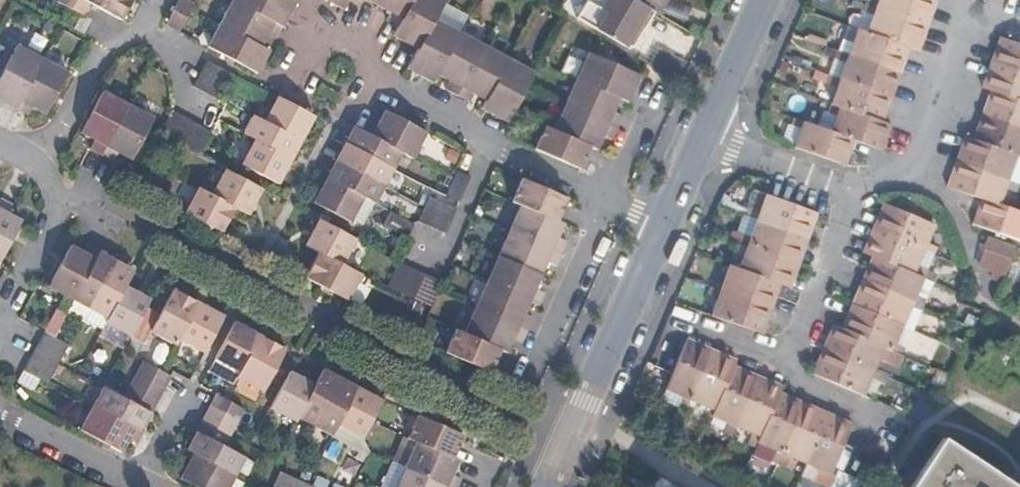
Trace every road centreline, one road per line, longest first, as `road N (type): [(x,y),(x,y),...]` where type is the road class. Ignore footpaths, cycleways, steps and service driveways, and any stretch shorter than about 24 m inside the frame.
road 1 (residential): [(74,185),(519,419)]
road 2 (residential): [(667,224),(552,486)]
road 3 (residential): [(497,144),(321,28),(289,88)]
road 4 (residential): [(1019,22),(961,23),(901,169),(855,198)]
road 5 (residential): [(162,0),(142,35),(107,52),(43,168)]
road 6 (residential): [(527,380),(614,198)]
road 7 (residential): [(855,198),(788,362)]
road 8 (residential): [(788,362),(783,373),(878,421),(855,463)]
road 9 (residential): [(708,129),(855,198)]
road 10 (residential): [(74,185),(0,324)]
road 11 (residential): [(666,356),(684,317),(788,362)]
road 12 (residential): [(0,419),(140,486)]
road 13 (residential): [(497,144),(443,256),(426,249)]
road 14 (residential): [(767,0),(708,129)]
road 15 (residential): [(614,198),(497,144)]

